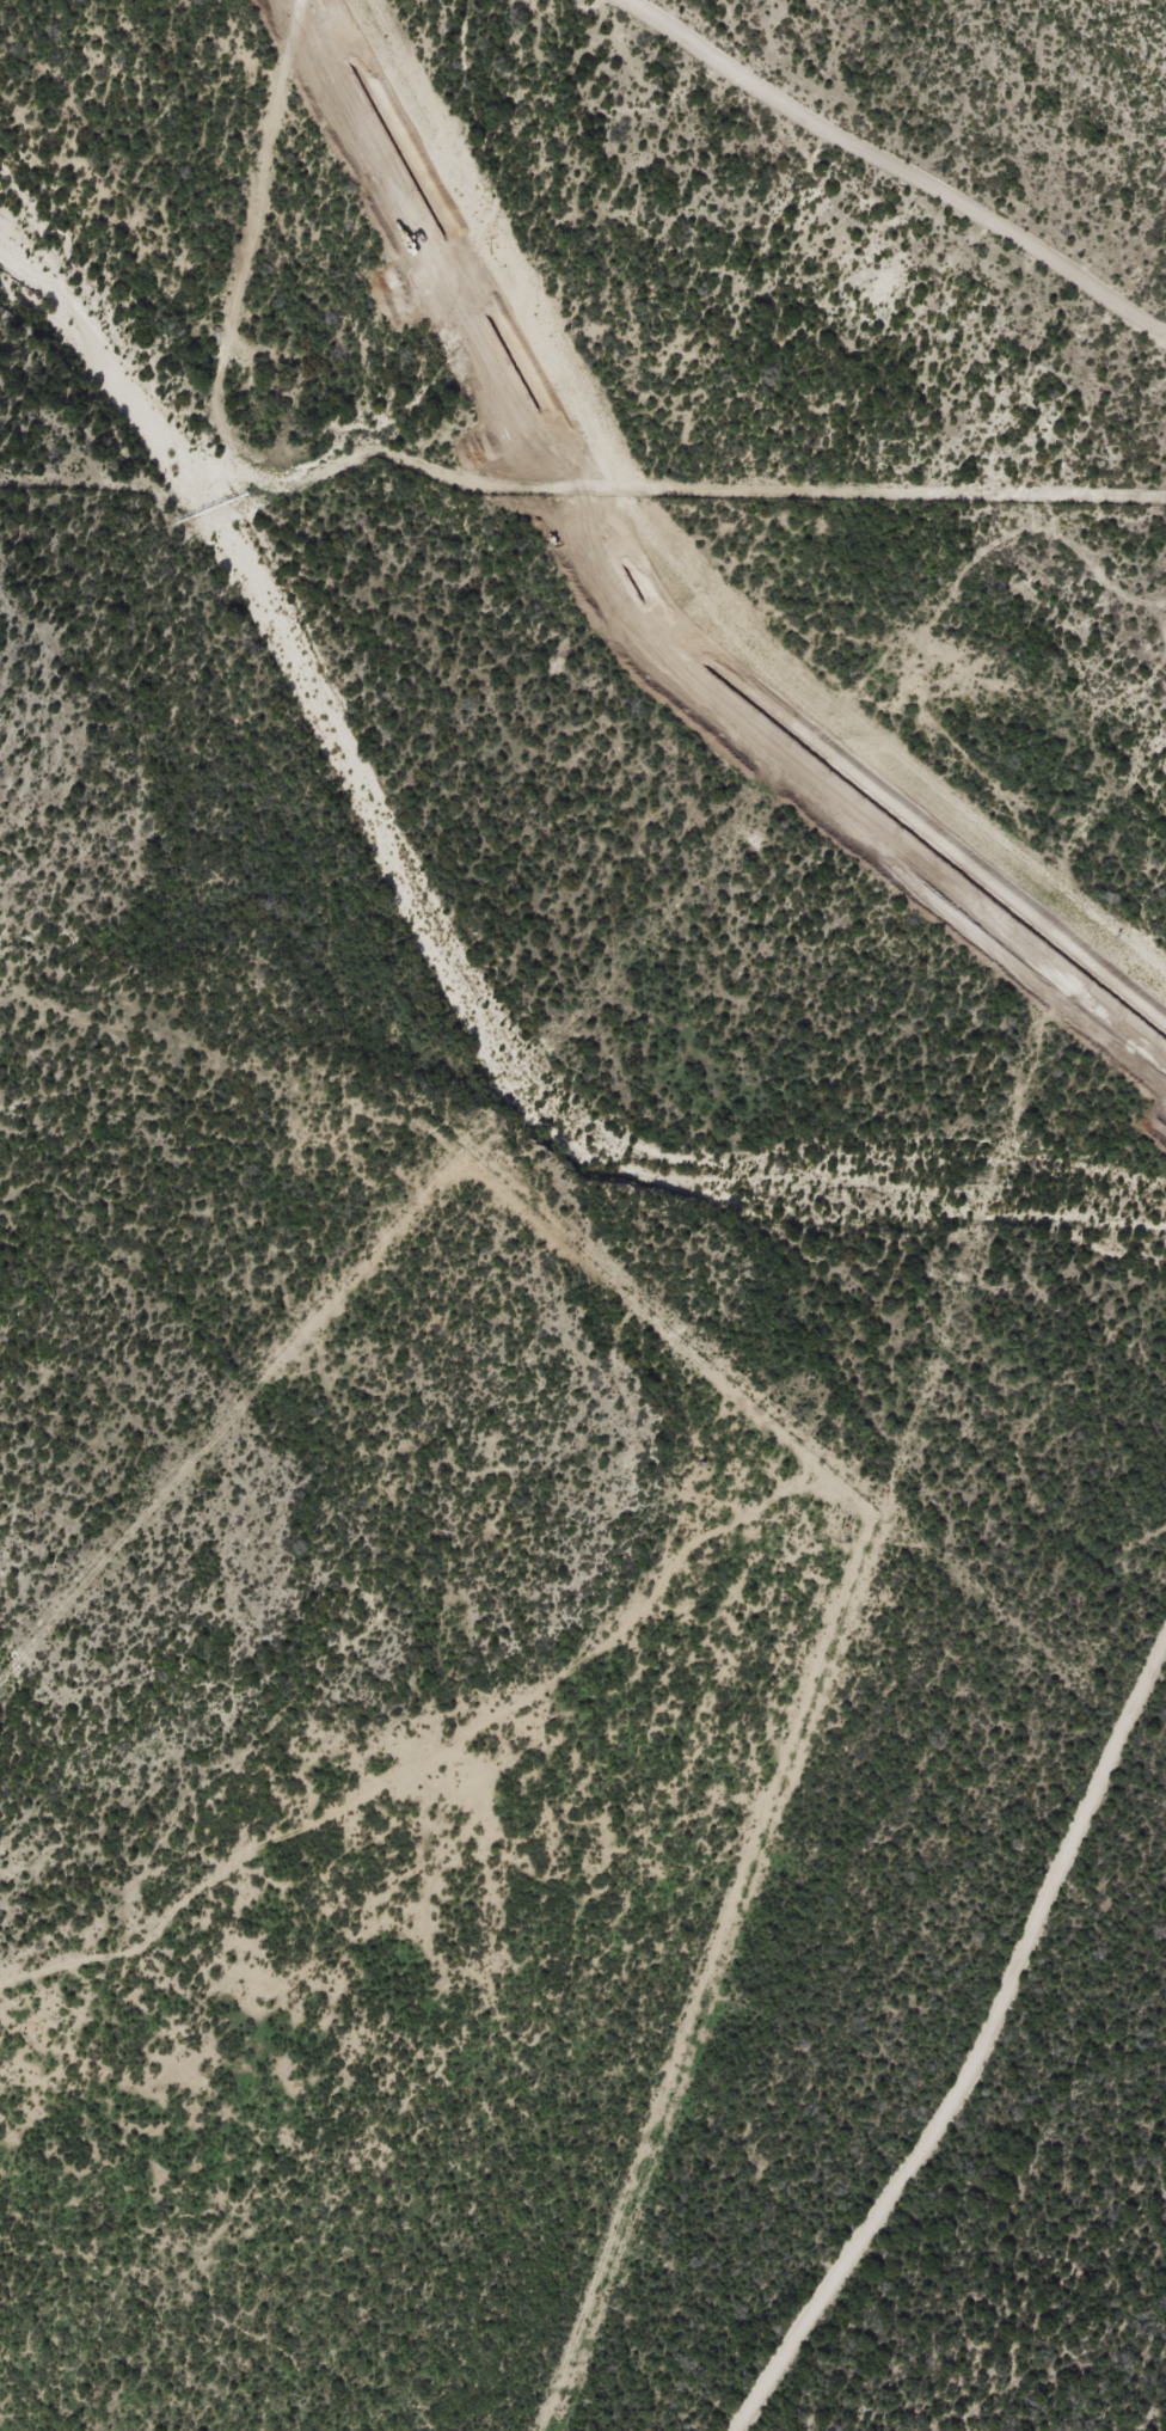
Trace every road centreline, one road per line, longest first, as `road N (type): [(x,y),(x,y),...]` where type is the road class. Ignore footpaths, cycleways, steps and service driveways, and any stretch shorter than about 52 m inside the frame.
road 1 (residential): [(631,0),(803,114),(883,143),(987,203),(1165,325)]

